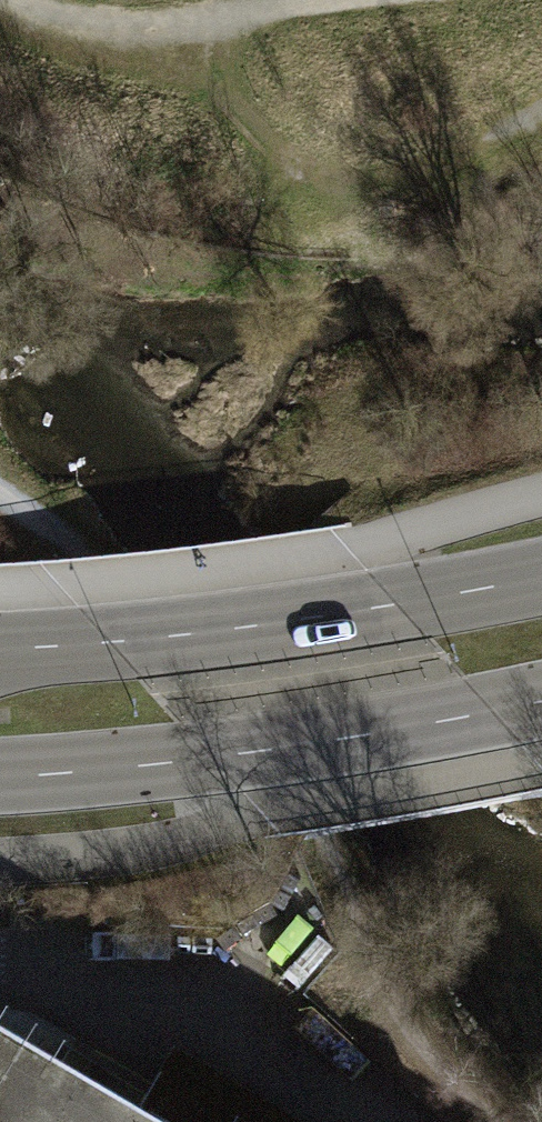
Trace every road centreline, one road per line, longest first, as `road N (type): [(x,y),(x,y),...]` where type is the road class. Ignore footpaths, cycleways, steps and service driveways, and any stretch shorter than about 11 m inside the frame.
road 1 (secondary): [(541,574),(102,646),(0,650)]
road 2 (secondary): [(0,778),(202,758),(541,700)]
road 3 (track): [(18,0),(54,22),(174,29)]
road 4 (track): [(174,29),(320,0)]

